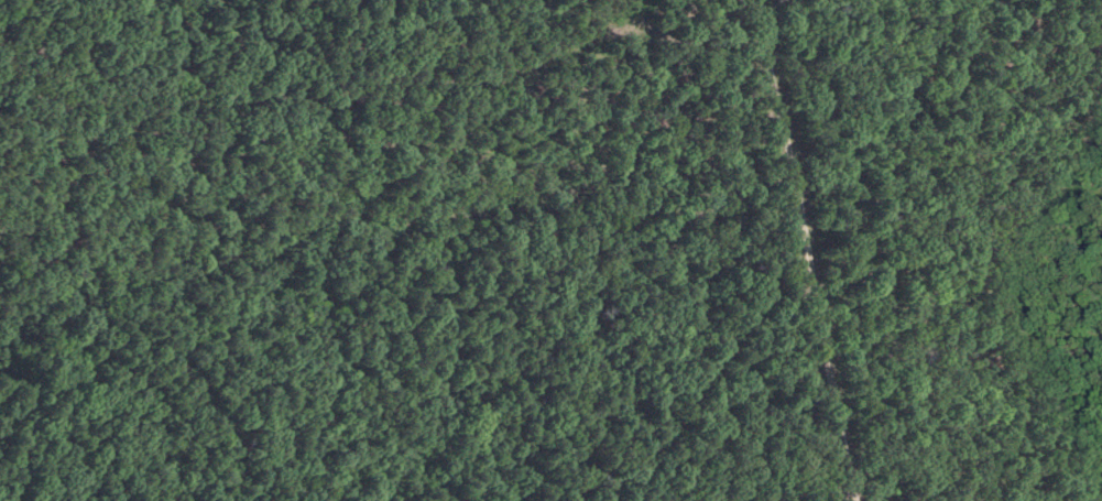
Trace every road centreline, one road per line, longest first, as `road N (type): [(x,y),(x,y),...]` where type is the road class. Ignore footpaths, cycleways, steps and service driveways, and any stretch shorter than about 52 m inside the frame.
road 1 (track): [(764,0),(882,500)]

